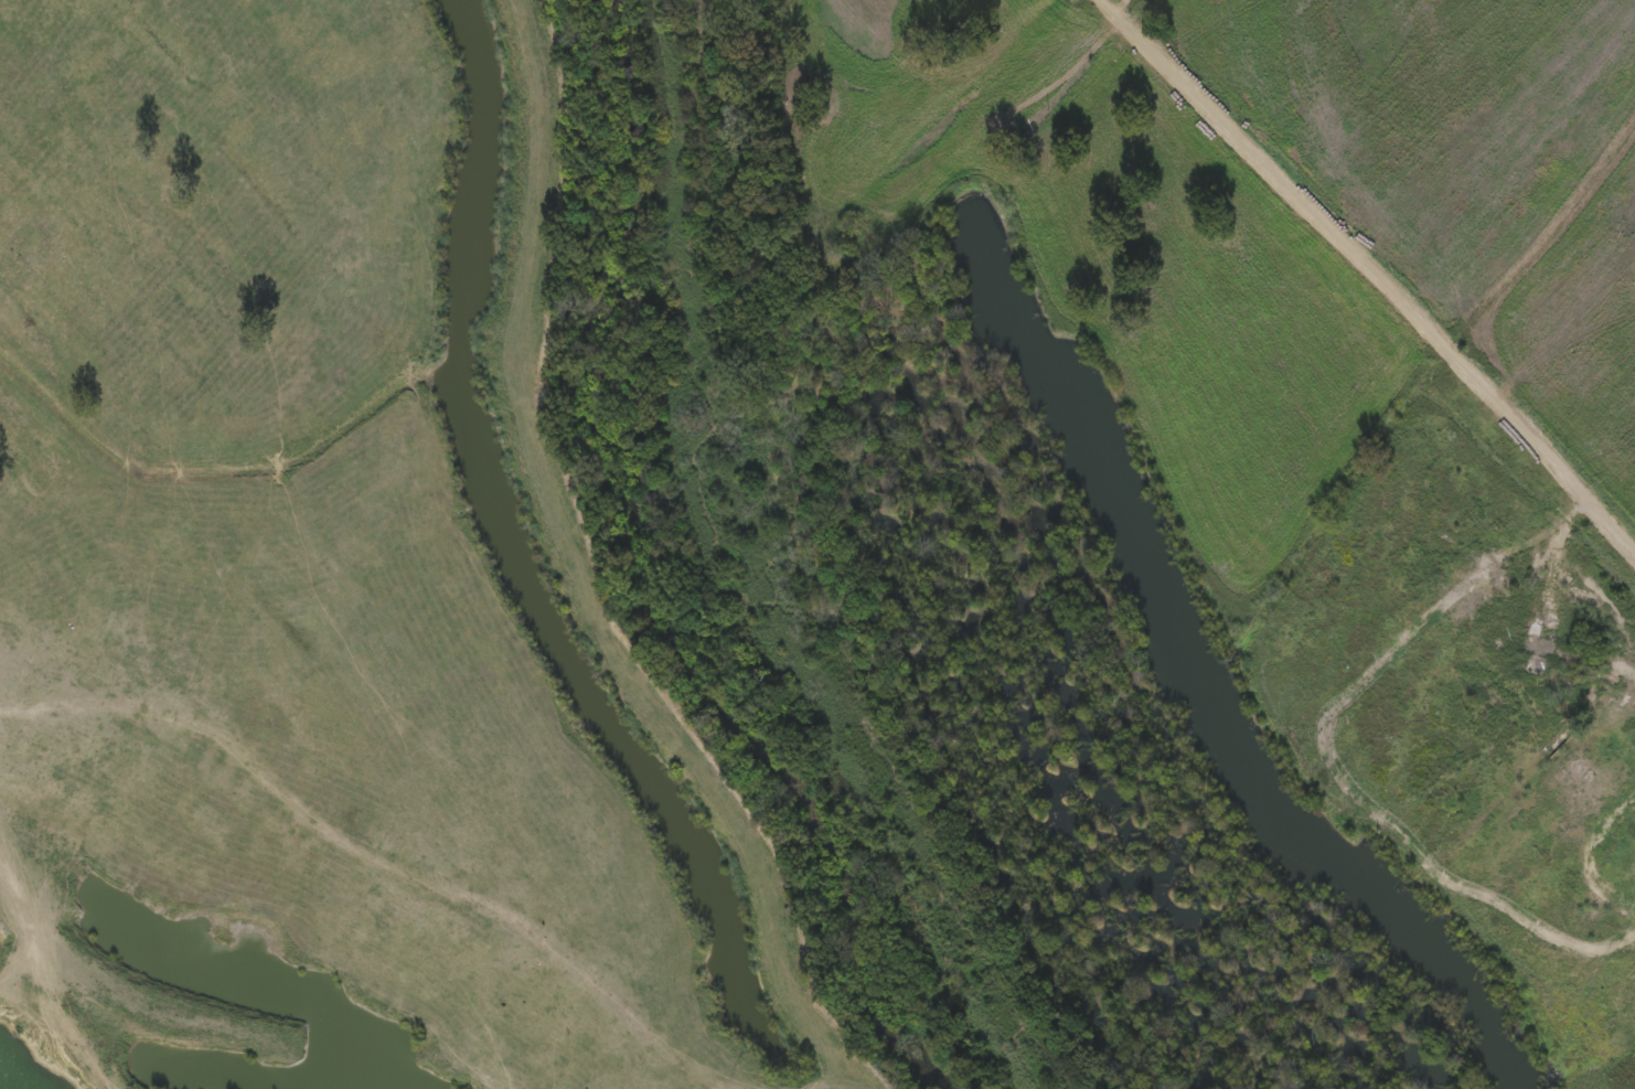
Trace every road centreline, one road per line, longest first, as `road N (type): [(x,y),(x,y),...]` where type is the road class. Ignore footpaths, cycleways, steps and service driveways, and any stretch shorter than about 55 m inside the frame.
road 1 (residential): [(1106,0),(1532,444),(1634,539)]

